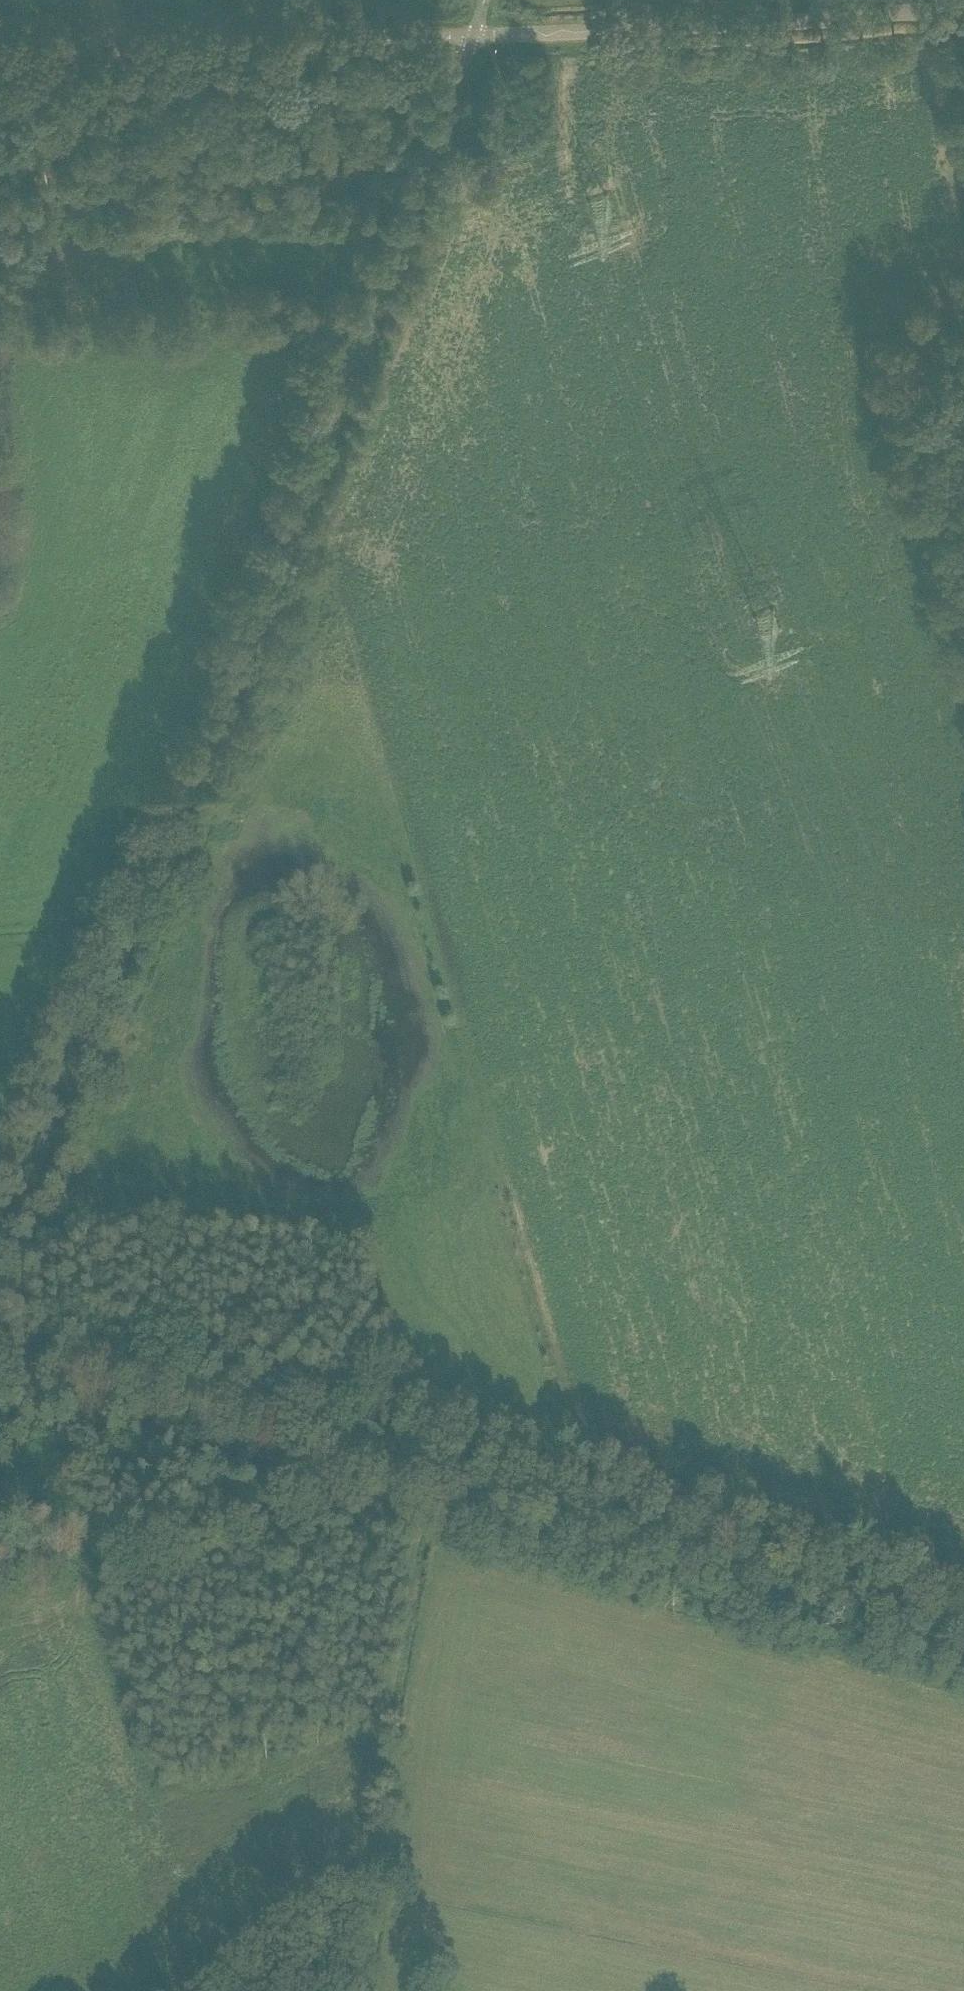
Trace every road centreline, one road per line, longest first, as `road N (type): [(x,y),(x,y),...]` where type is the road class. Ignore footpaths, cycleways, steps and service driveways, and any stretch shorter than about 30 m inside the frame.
road 1 (unclassified): [(963,1634),(0,1352)]
road 2 (track): [(415,1474),(357,1739),(330,1990)]
road 3 (unclassified): [(963,2),(472,34)]
road 4 (unclassified): [(0,55),(472,34)]

